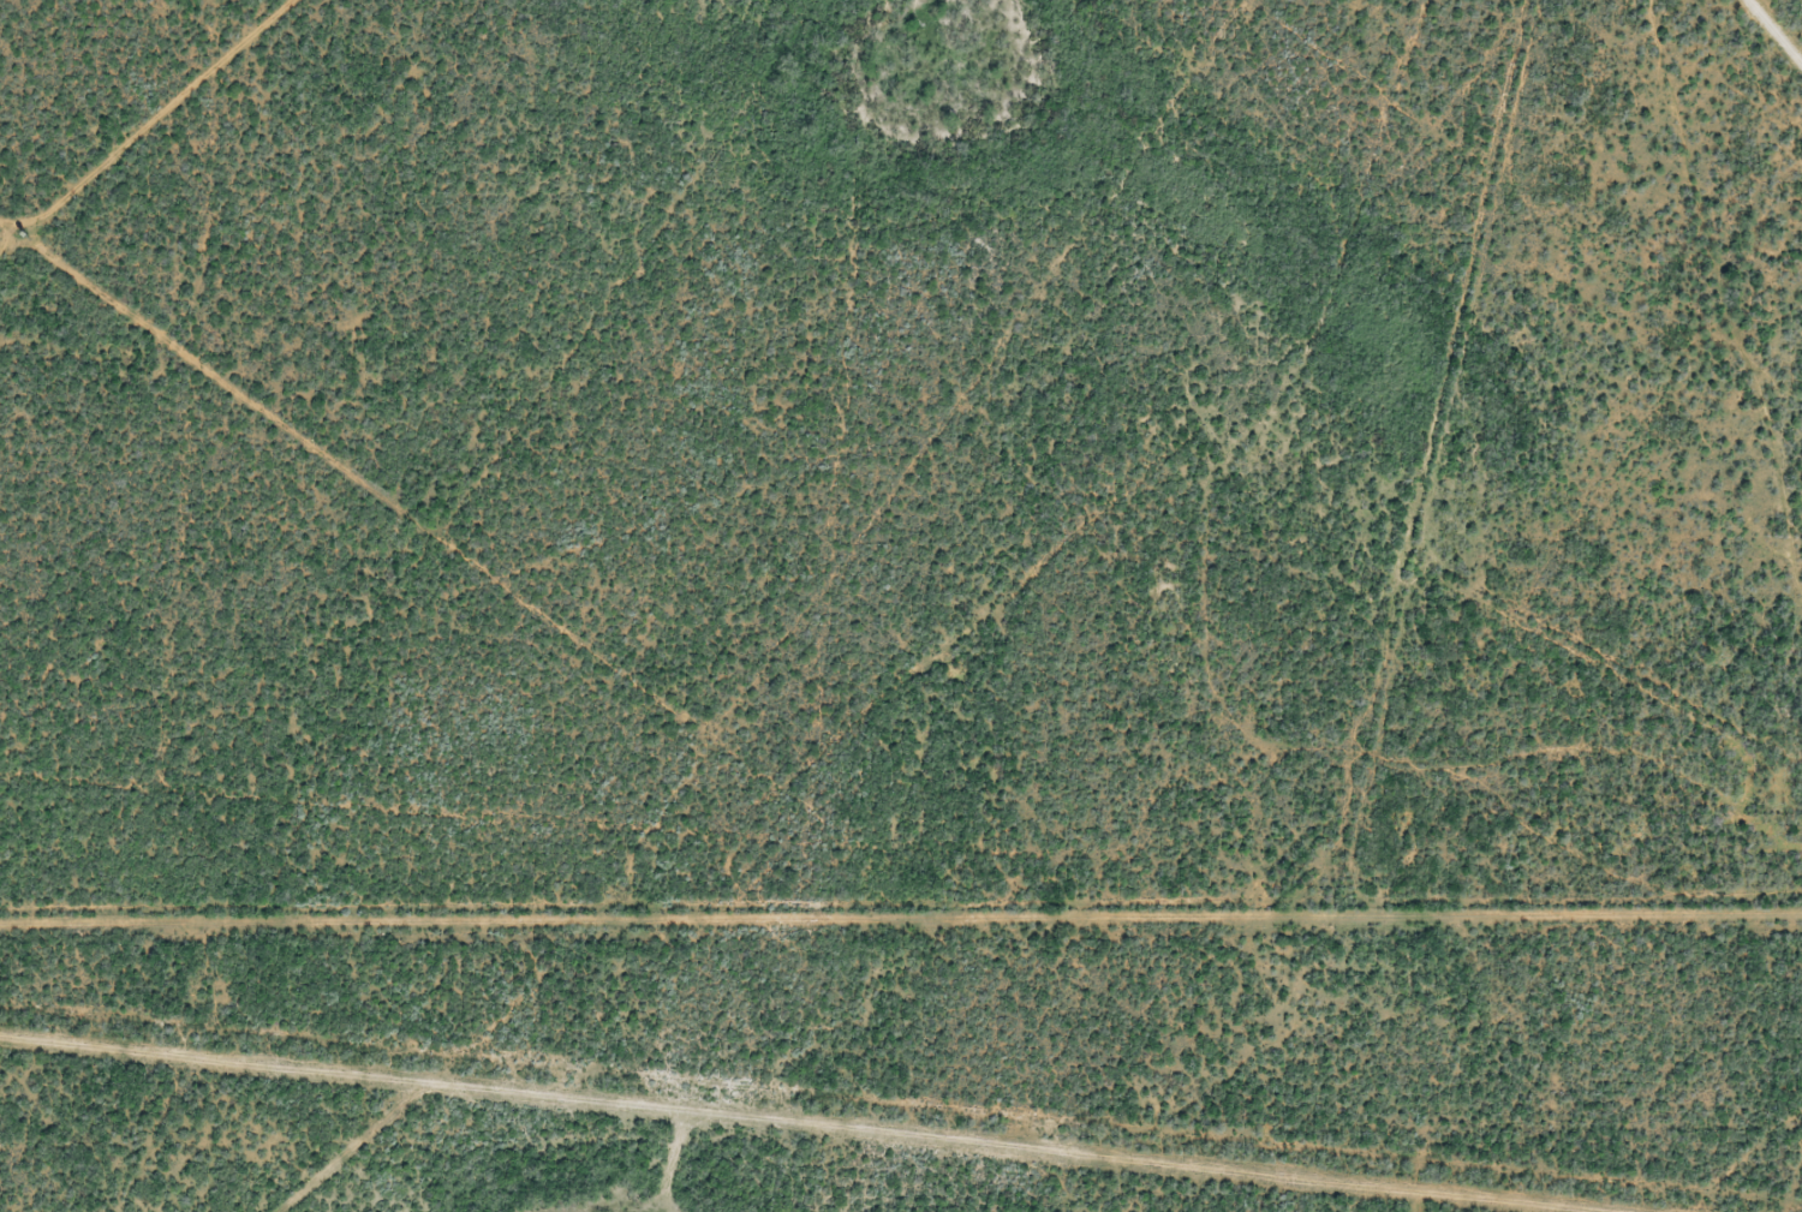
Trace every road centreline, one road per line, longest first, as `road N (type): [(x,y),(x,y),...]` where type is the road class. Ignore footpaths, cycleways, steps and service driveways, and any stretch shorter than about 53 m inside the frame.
road 1 (residential): [(1801,959),(0,974)]
road 2 (residential): [(1801,374),(1756,199),(1721,0)]

